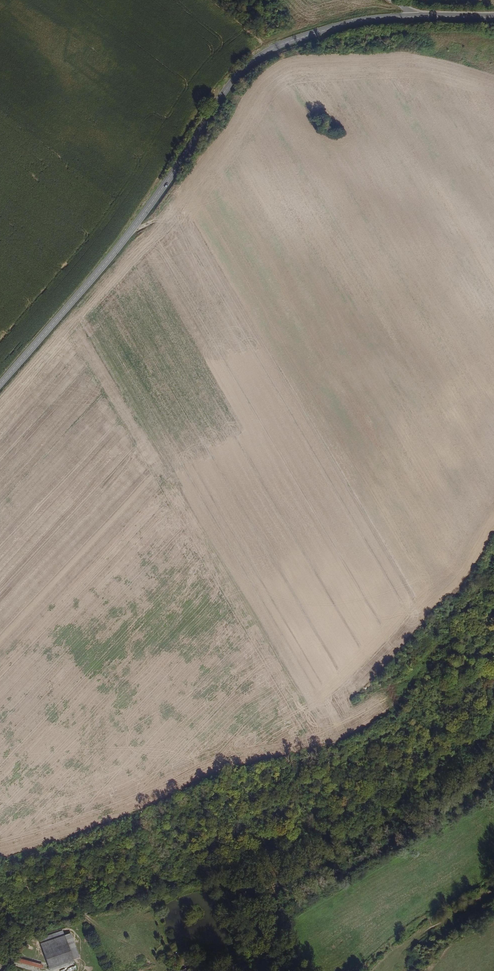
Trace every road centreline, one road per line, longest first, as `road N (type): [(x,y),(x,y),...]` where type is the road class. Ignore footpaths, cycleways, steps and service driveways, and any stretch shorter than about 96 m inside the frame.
road 1 (tertiary): [(0,386),(119,247),(246,67),(322,31),(412,17)]
road 2 (track): [(0,968),(30,930),(418,802),(493,745)]

